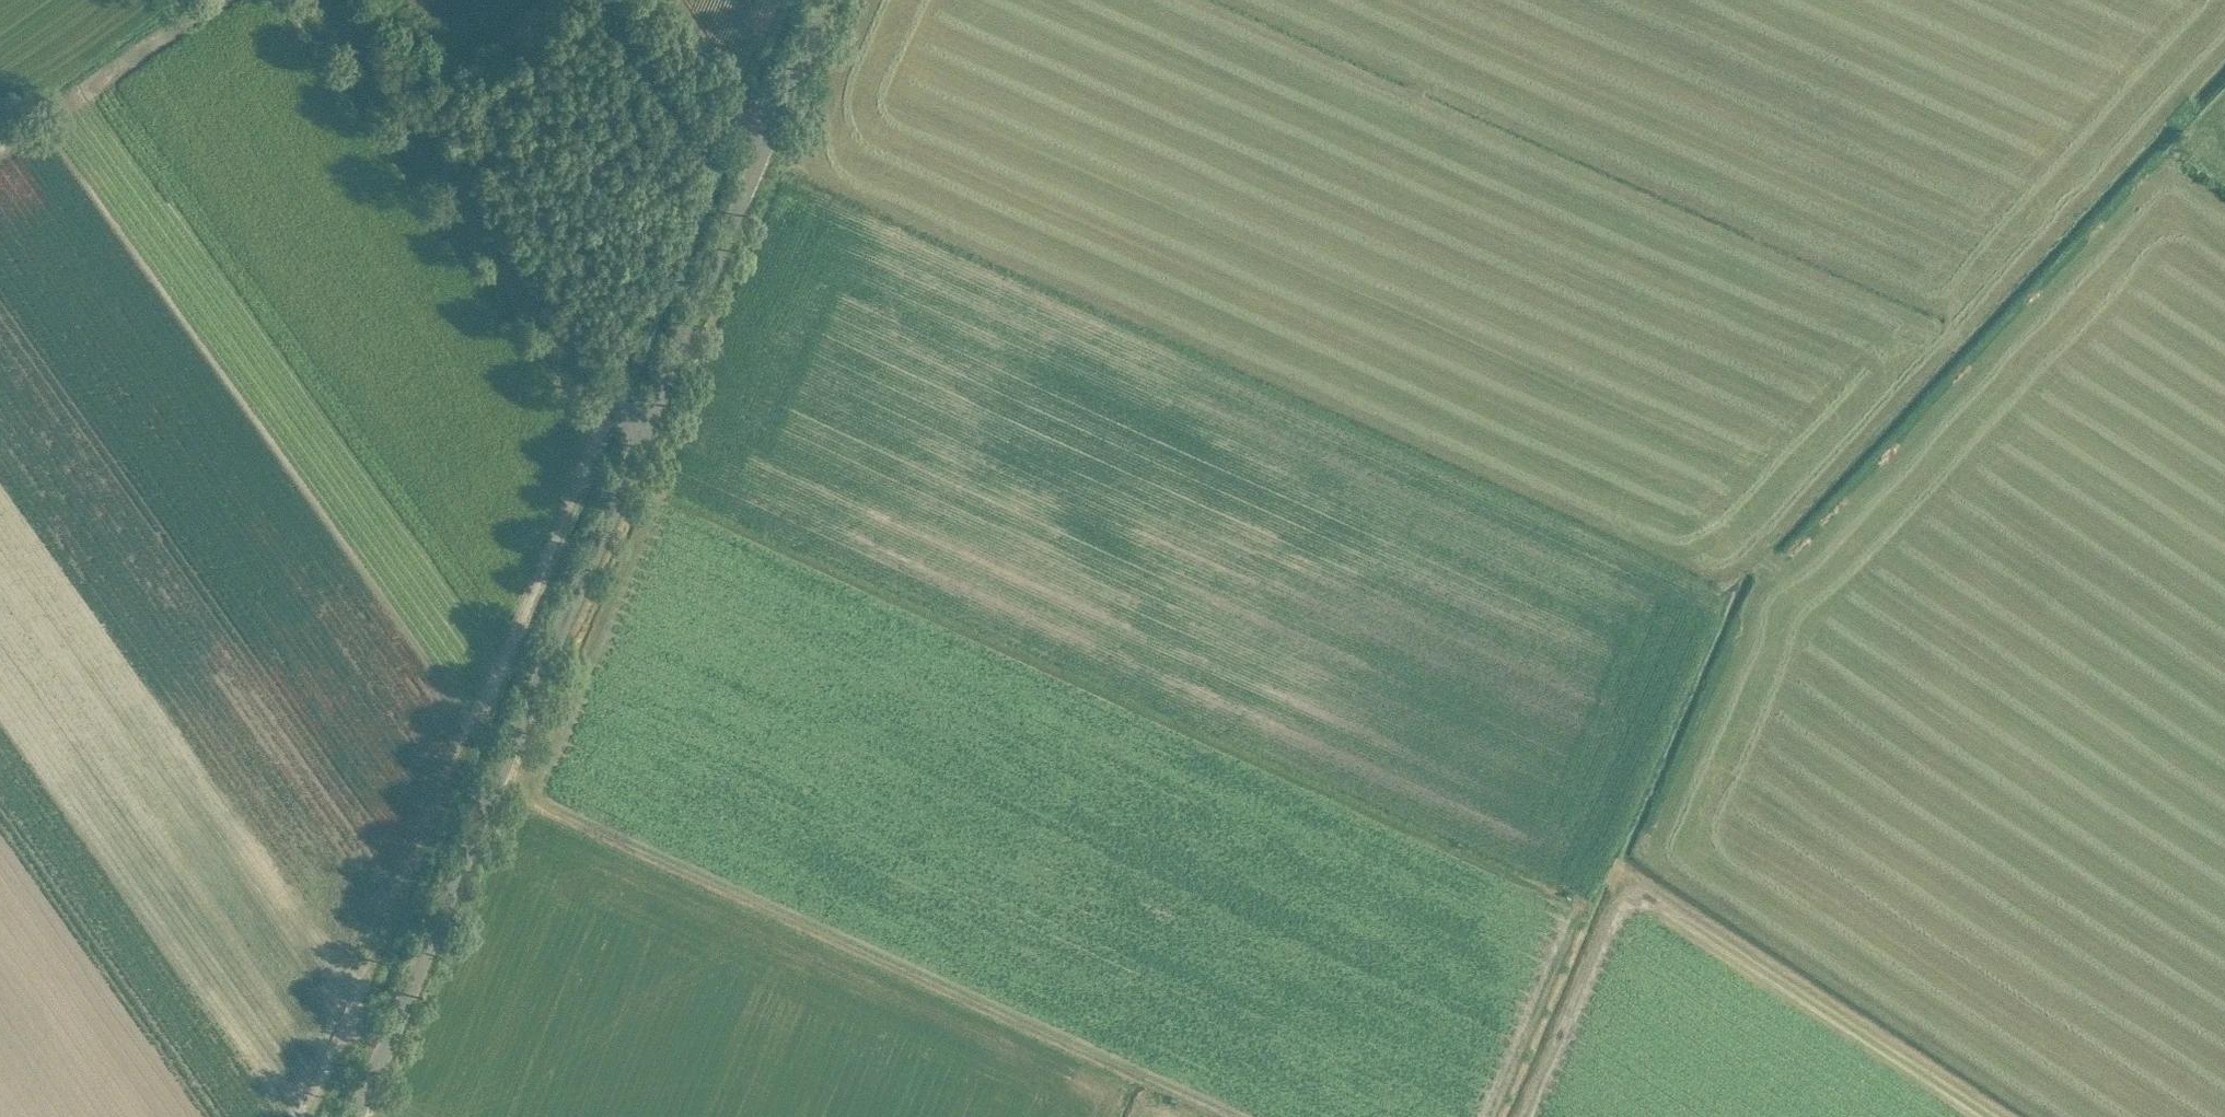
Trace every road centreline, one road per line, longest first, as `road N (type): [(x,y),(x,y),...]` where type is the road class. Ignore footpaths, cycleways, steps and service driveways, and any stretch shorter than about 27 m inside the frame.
road 1 (unclassified): [(356,1116),(825,0)]

